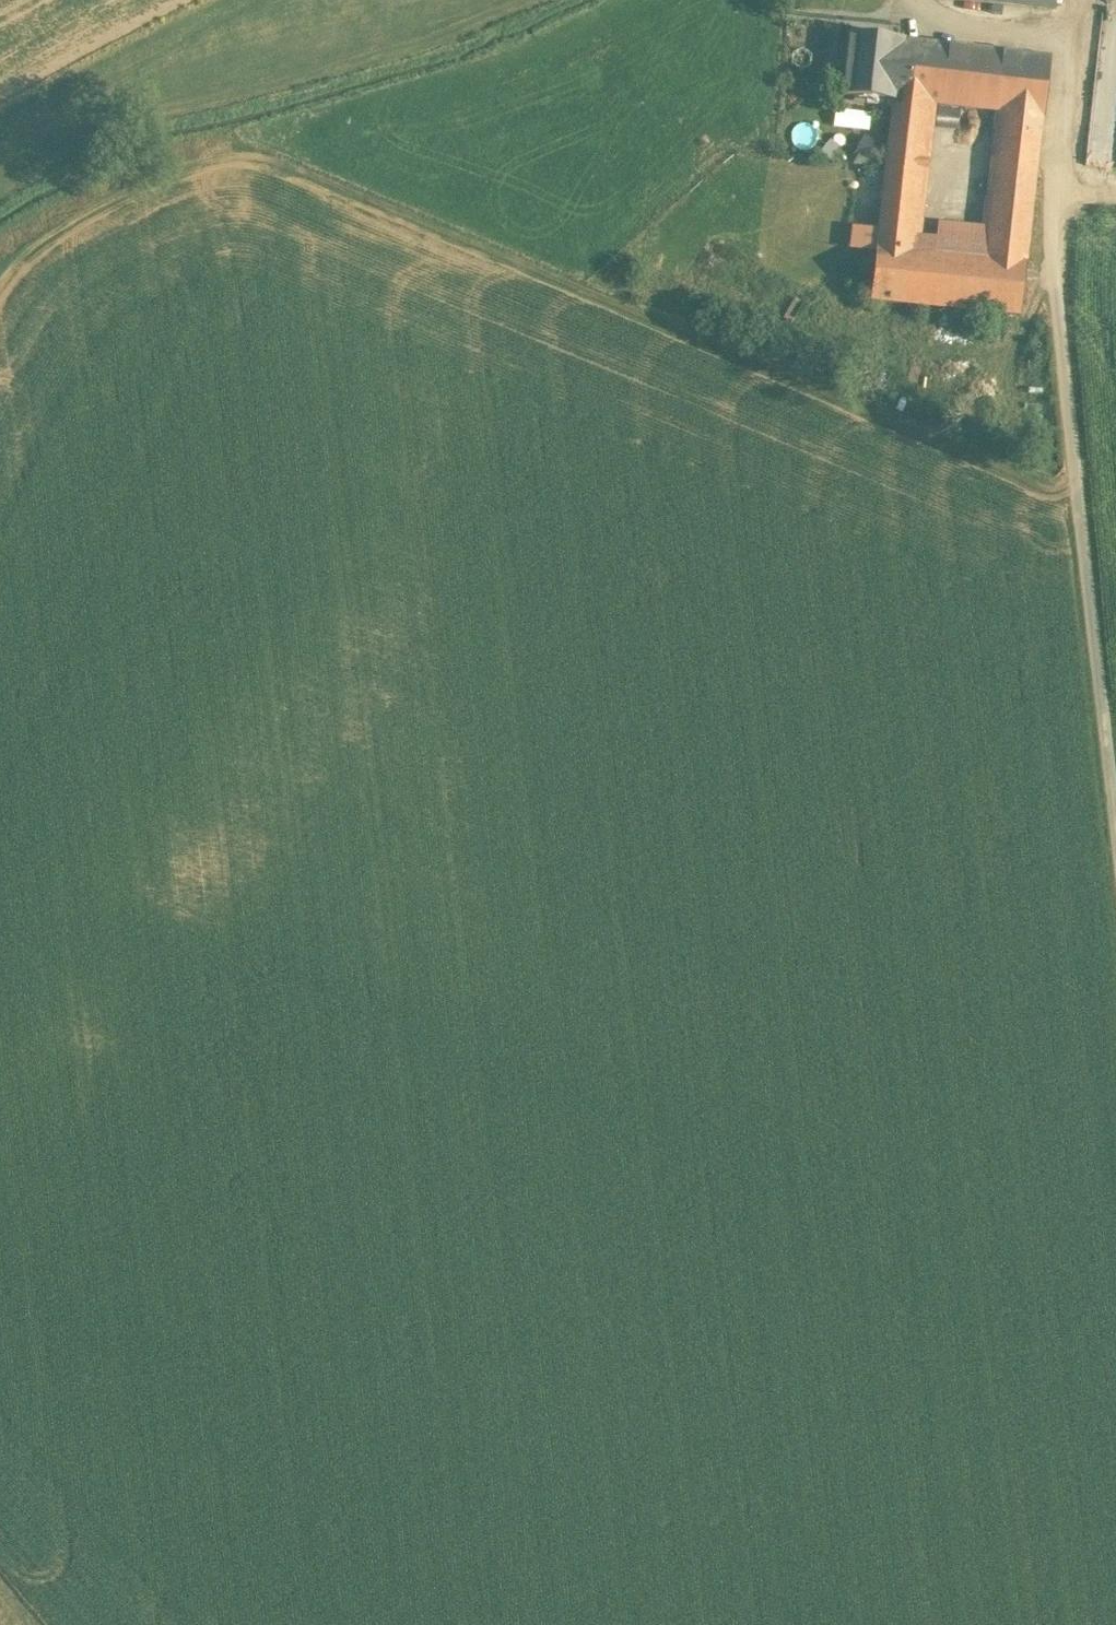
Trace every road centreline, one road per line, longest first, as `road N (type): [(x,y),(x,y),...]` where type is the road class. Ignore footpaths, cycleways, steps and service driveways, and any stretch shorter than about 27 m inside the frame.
road 1 (track): [(1115,674),(1062,212),(1067,61),(1077,34),(921,0)]

